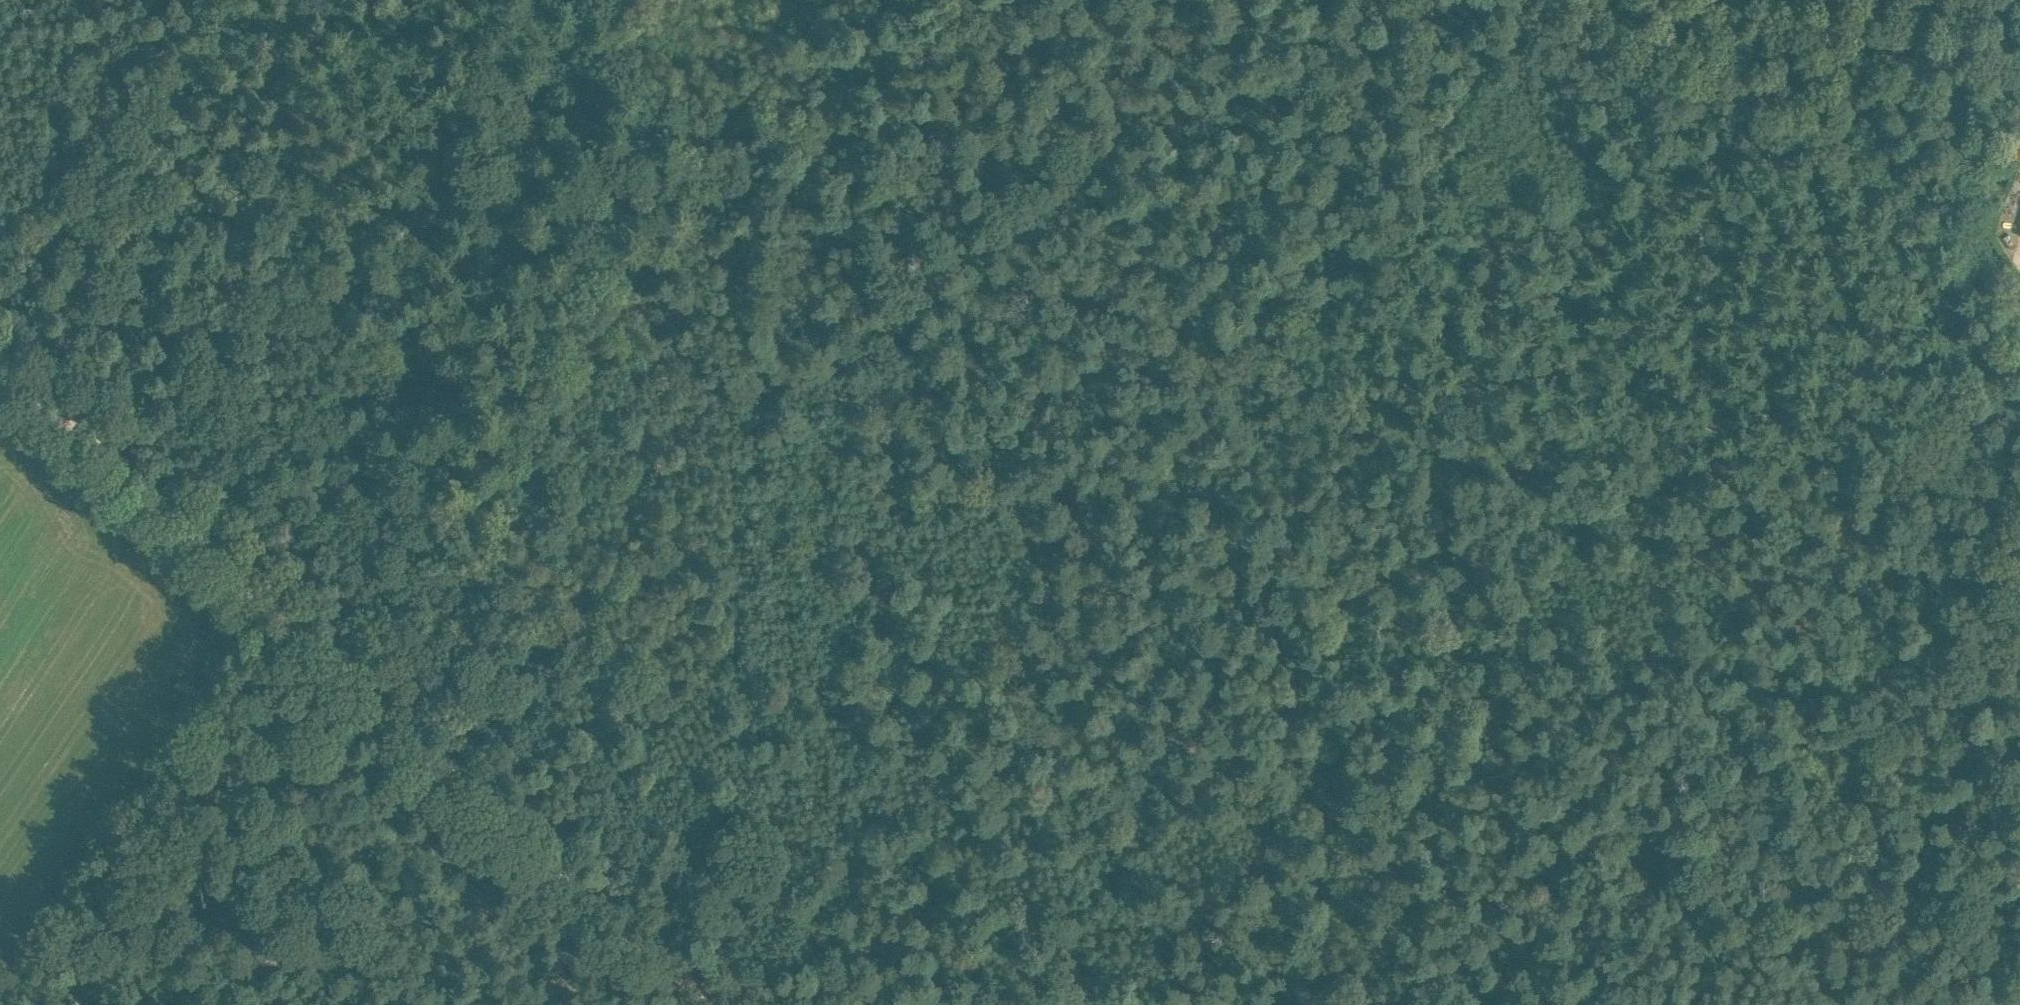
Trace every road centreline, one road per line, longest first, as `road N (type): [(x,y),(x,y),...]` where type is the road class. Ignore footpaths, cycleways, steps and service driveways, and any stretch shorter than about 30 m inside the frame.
road 1 (track): [(717,1004),(0,357)]
road 2 (track): [(0,295),(233,0)]

